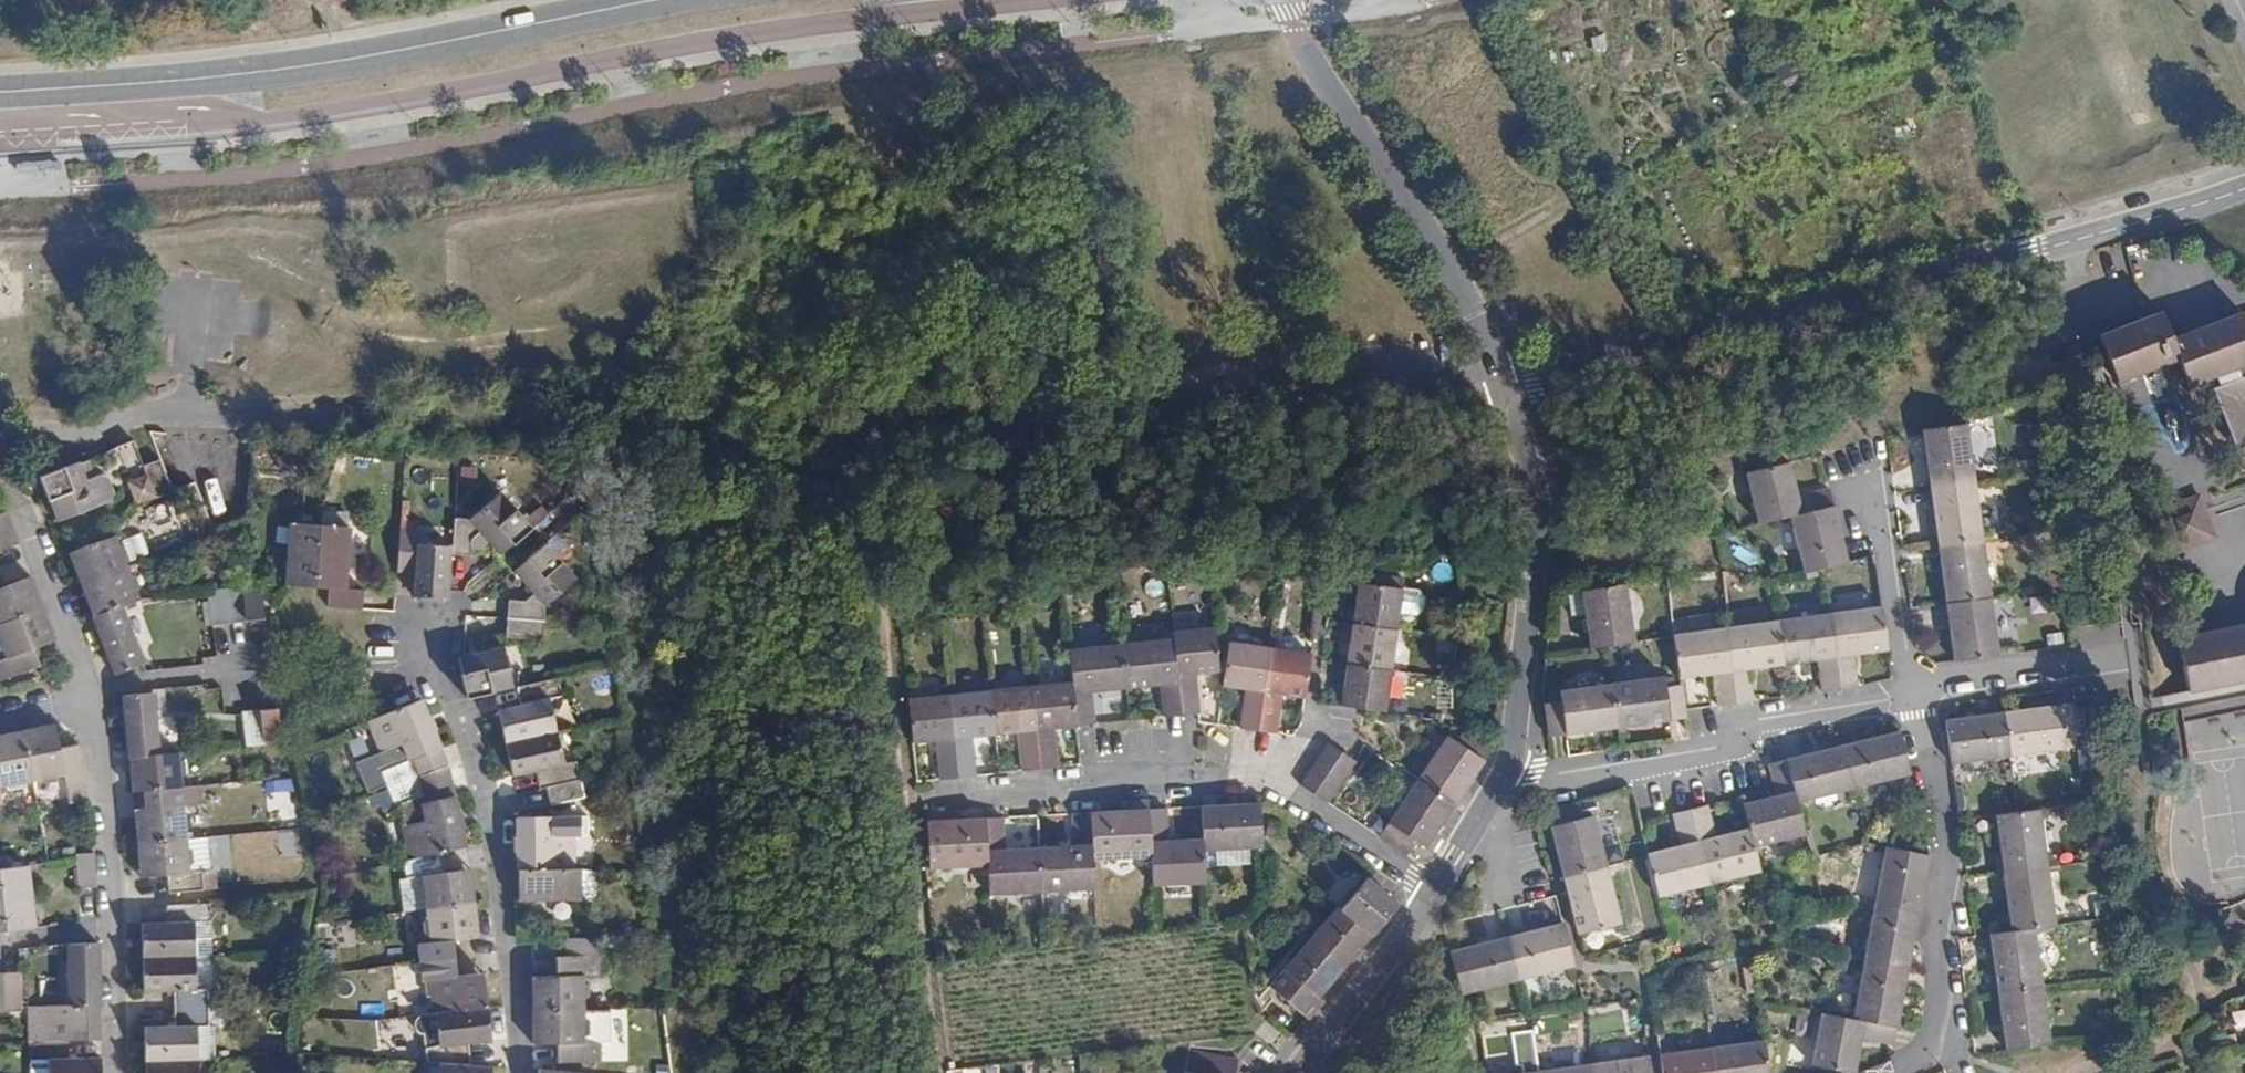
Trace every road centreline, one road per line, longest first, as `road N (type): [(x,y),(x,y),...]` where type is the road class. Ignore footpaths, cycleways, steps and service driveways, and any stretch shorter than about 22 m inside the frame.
road 1 (residential): [(1505,382),(1662,350),(2124,229),(2244,188)]
road 2 (secondary): [(0,92),(318,65),(653,0)]
road 3 (residential): [(1509,767),(1570,780),(1722,755),(1760,721),(2089,667)]
road 4 (residential): [(1432,889),(1253,773),(953,797)]
road 5 (residential): [(435,633),(489,837),(516,1072)]
road 6 (residential): [(1505,382),(1456,271),(1334,95),(1284,0)]
road 7 (residential): [(1509,767),(1539,520),(1505,382)]
road 8 (residential): [(114,1072),(96,693)]
road 9 (residential): [(1297,1072),(1432,889)]
road 10 (residential): [(96,693),(8,490)]
road 11 (residential): [(96,693),(248,664)]
road 12 (residential): [(1432,889),(1509,767)]

